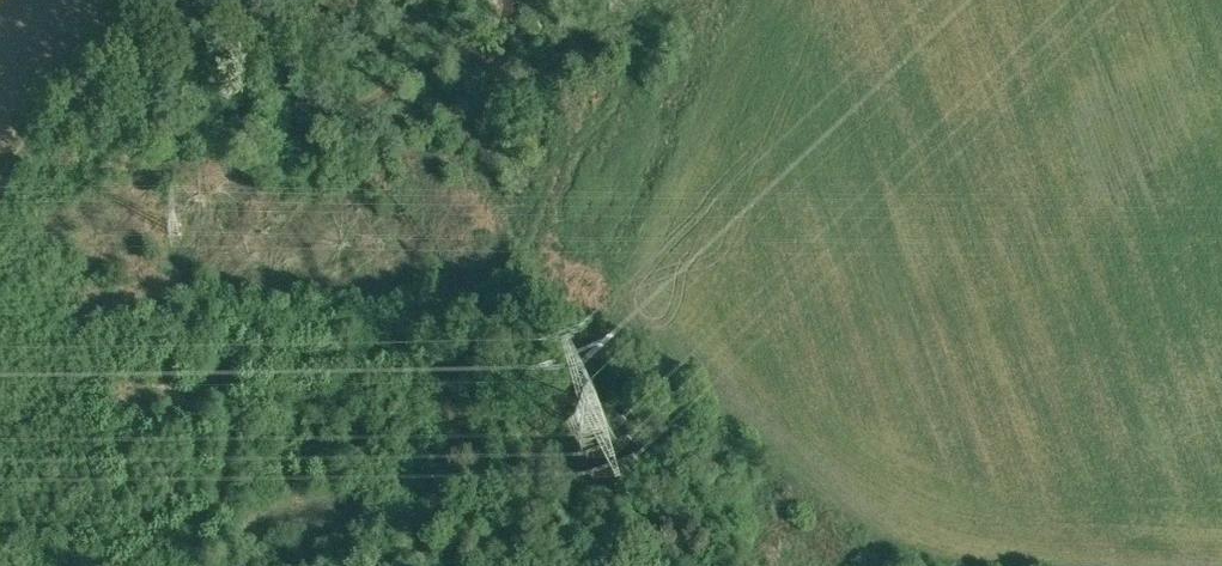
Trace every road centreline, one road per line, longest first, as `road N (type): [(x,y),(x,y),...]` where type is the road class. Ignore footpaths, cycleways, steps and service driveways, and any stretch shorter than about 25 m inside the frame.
road 1 (track): [(141,0),(0,181)]

